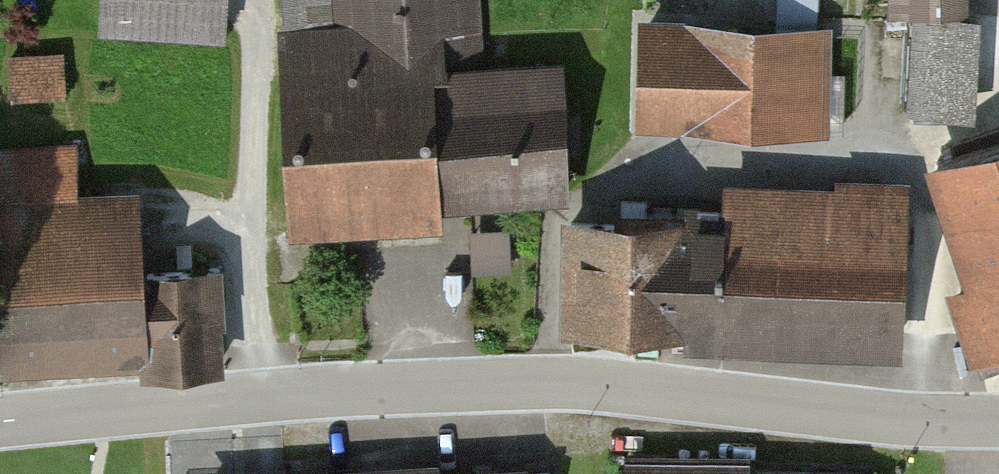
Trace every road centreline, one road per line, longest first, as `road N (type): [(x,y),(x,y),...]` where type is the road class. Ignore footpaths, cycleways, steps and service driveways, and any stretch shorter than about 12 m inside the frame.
road 1 (unclassified): [(0,422),(256,396),(552,383),(841,413),(998,420)]

